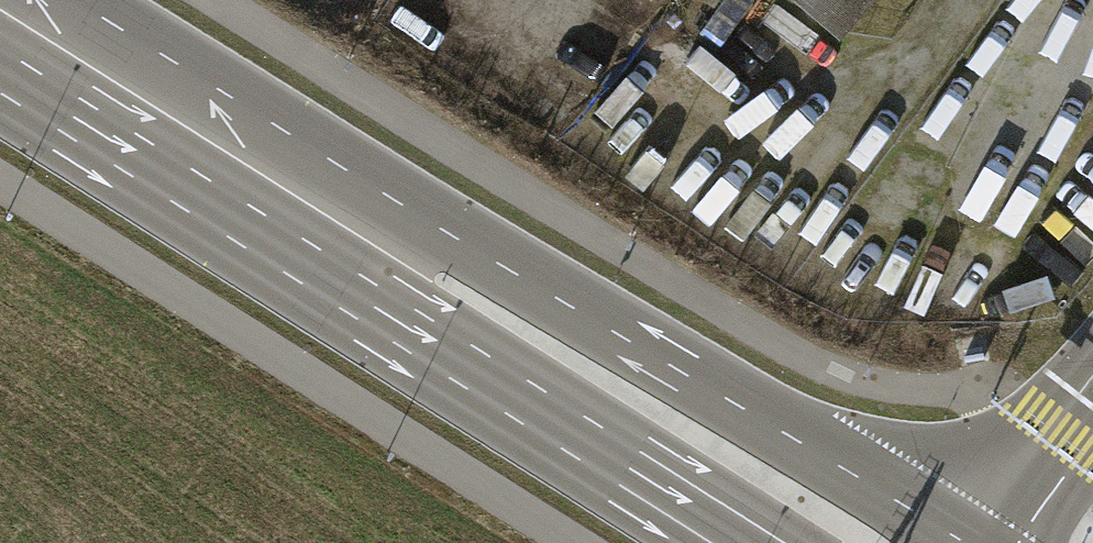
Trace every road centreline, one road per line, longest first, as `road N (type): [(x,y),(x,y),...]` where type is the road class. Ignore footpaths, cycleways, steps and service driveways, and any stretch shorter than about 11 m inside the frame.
road 1 (primary): [(962,542),(518,275),(366,232)]
road 2 (primary): [(366,232),(465,365),(747,542)]
road 3 (primary): [(366,232),(0,8)]
road 4 (secondary): [(1092,406),(993,542)]

